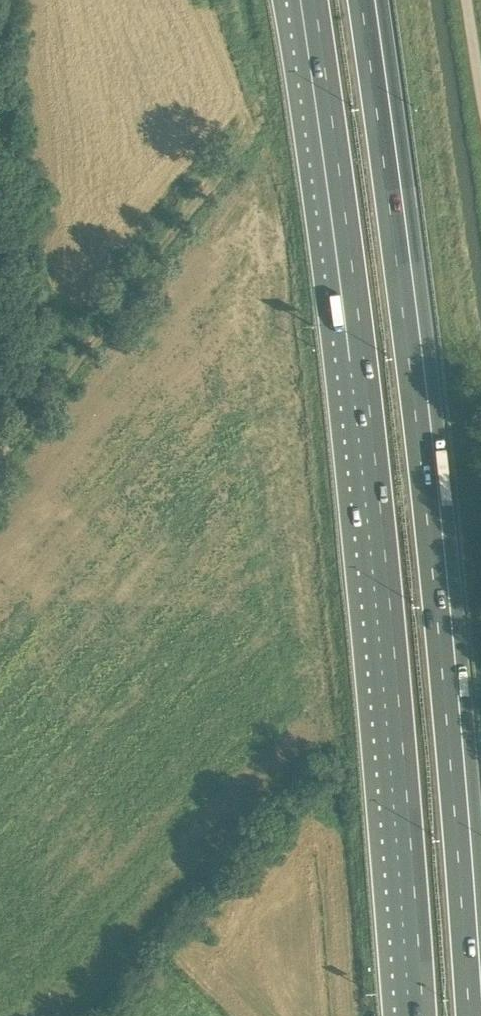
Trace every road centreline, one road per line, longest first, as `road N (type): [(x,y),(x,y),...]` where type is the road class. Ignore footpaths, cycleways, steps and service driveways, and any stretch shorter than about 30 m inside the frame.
road 1 (motorway): [(477,1015),(445,632),(365,0)]
road 2 (motorway): [(308,0),(352,305),(416,1015)]
road 3 (track): [(207,191),(49,403),(0,451)]

